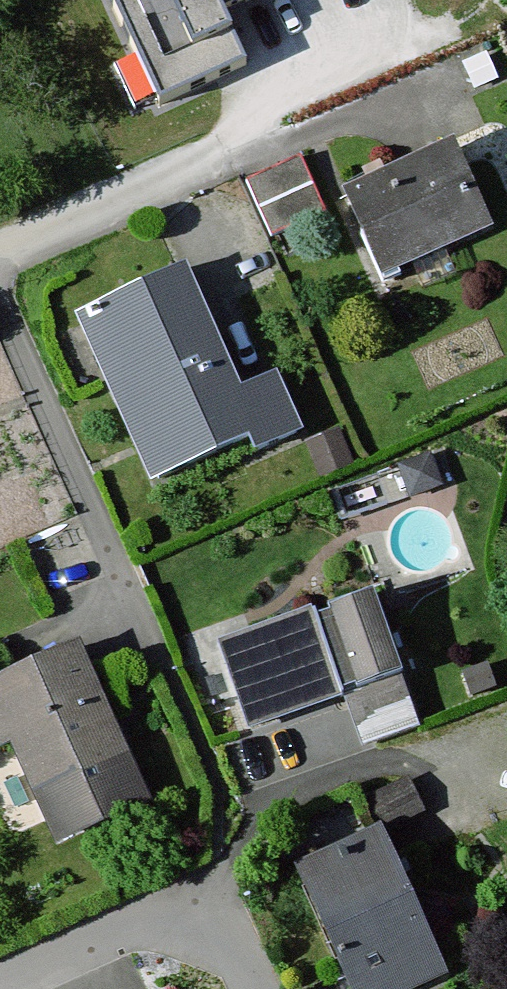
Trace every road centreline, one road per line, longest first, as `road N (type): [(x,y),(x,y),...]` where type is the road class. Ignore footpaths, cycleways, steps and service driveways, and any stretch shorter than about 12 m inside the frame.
road 1 (residential): [(249,988),(207,919),(182,907),(148,911),(0,980)]
road 2 (residential): [(0,243),(266,125)]

